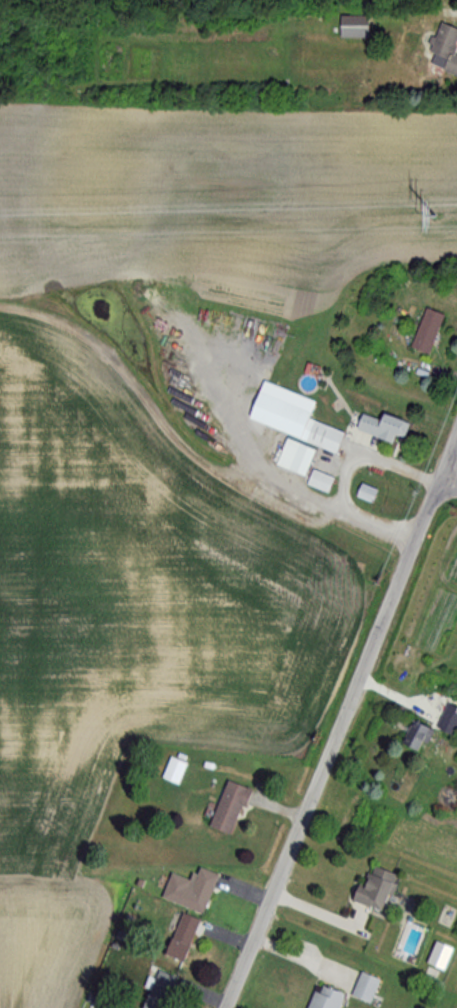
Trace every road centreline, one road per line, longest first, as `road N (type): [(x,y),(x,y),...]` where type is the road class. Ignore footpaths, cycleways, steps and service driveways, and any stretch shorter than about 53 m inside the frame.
road 1 (residential): [(223,1007),(456,436)]

